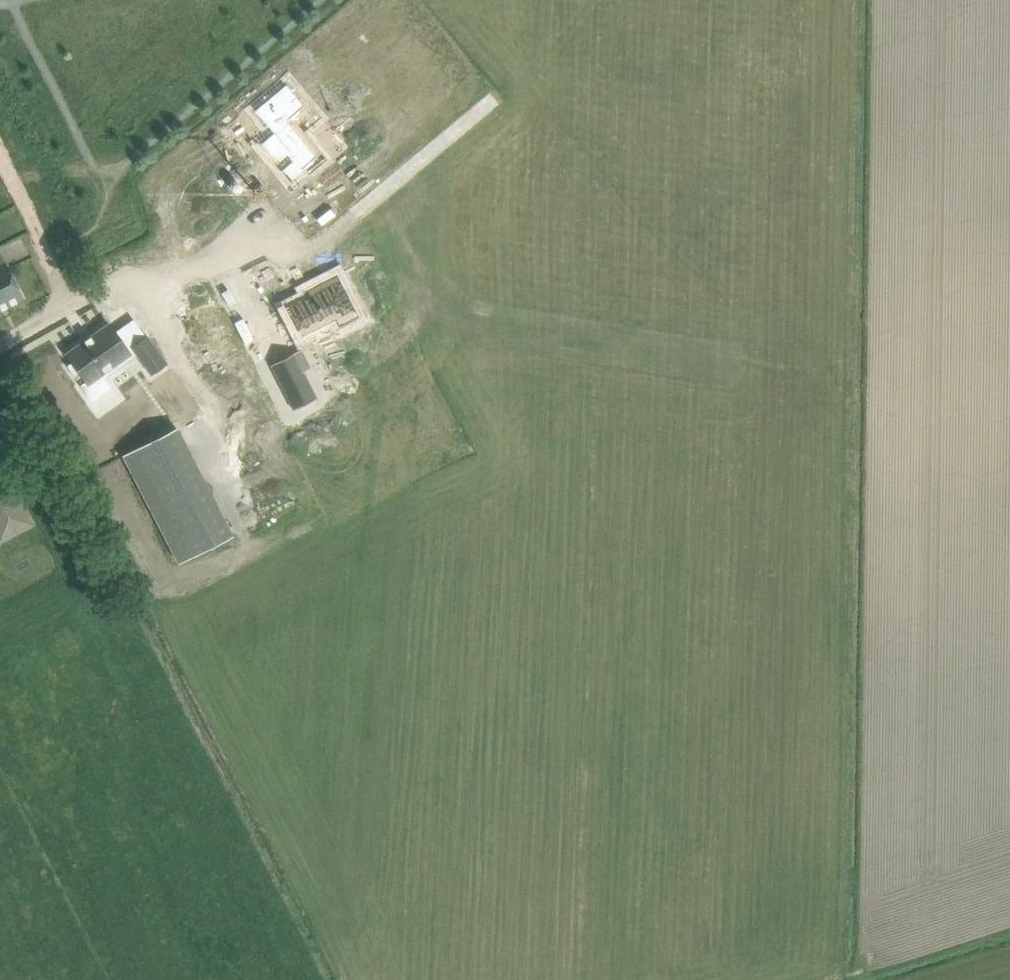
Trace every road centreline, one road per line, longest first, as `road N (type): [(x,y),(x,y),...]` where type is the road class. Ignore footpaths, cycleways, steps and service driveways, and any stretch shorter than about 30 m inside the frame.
road 1 (track): [(72,305),(0,157)]

